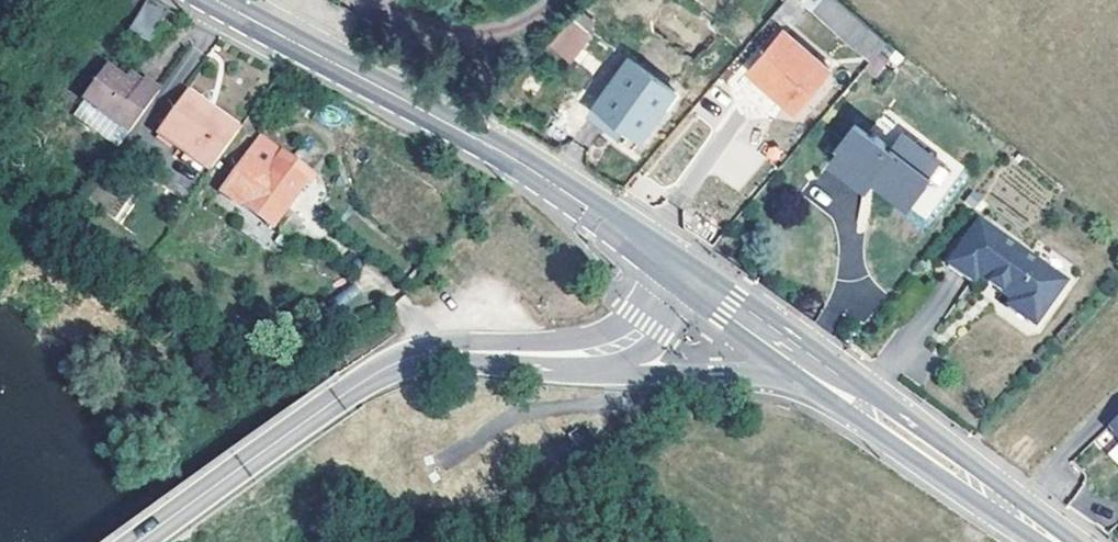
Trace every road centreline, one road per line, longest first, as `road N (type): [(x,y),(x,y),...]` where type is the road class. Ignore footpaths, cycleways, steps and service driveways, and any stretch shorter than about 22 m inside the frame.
road 1 (secondary): [(684,275),(484,142),(212,0)]
road 2 (tertiary): [(142,541),(386,368),(436,353),(533,354)]
road 3 (tertiary): [(533,354),(621,376),(842,387)]
road 4 (secondary): [(1057,541),(842,387)]
road 5 (secondary): [(842,387),(684,275)]
road 6 (tertiary): [(533,354),(622,345),(648,325),(684,275)]

